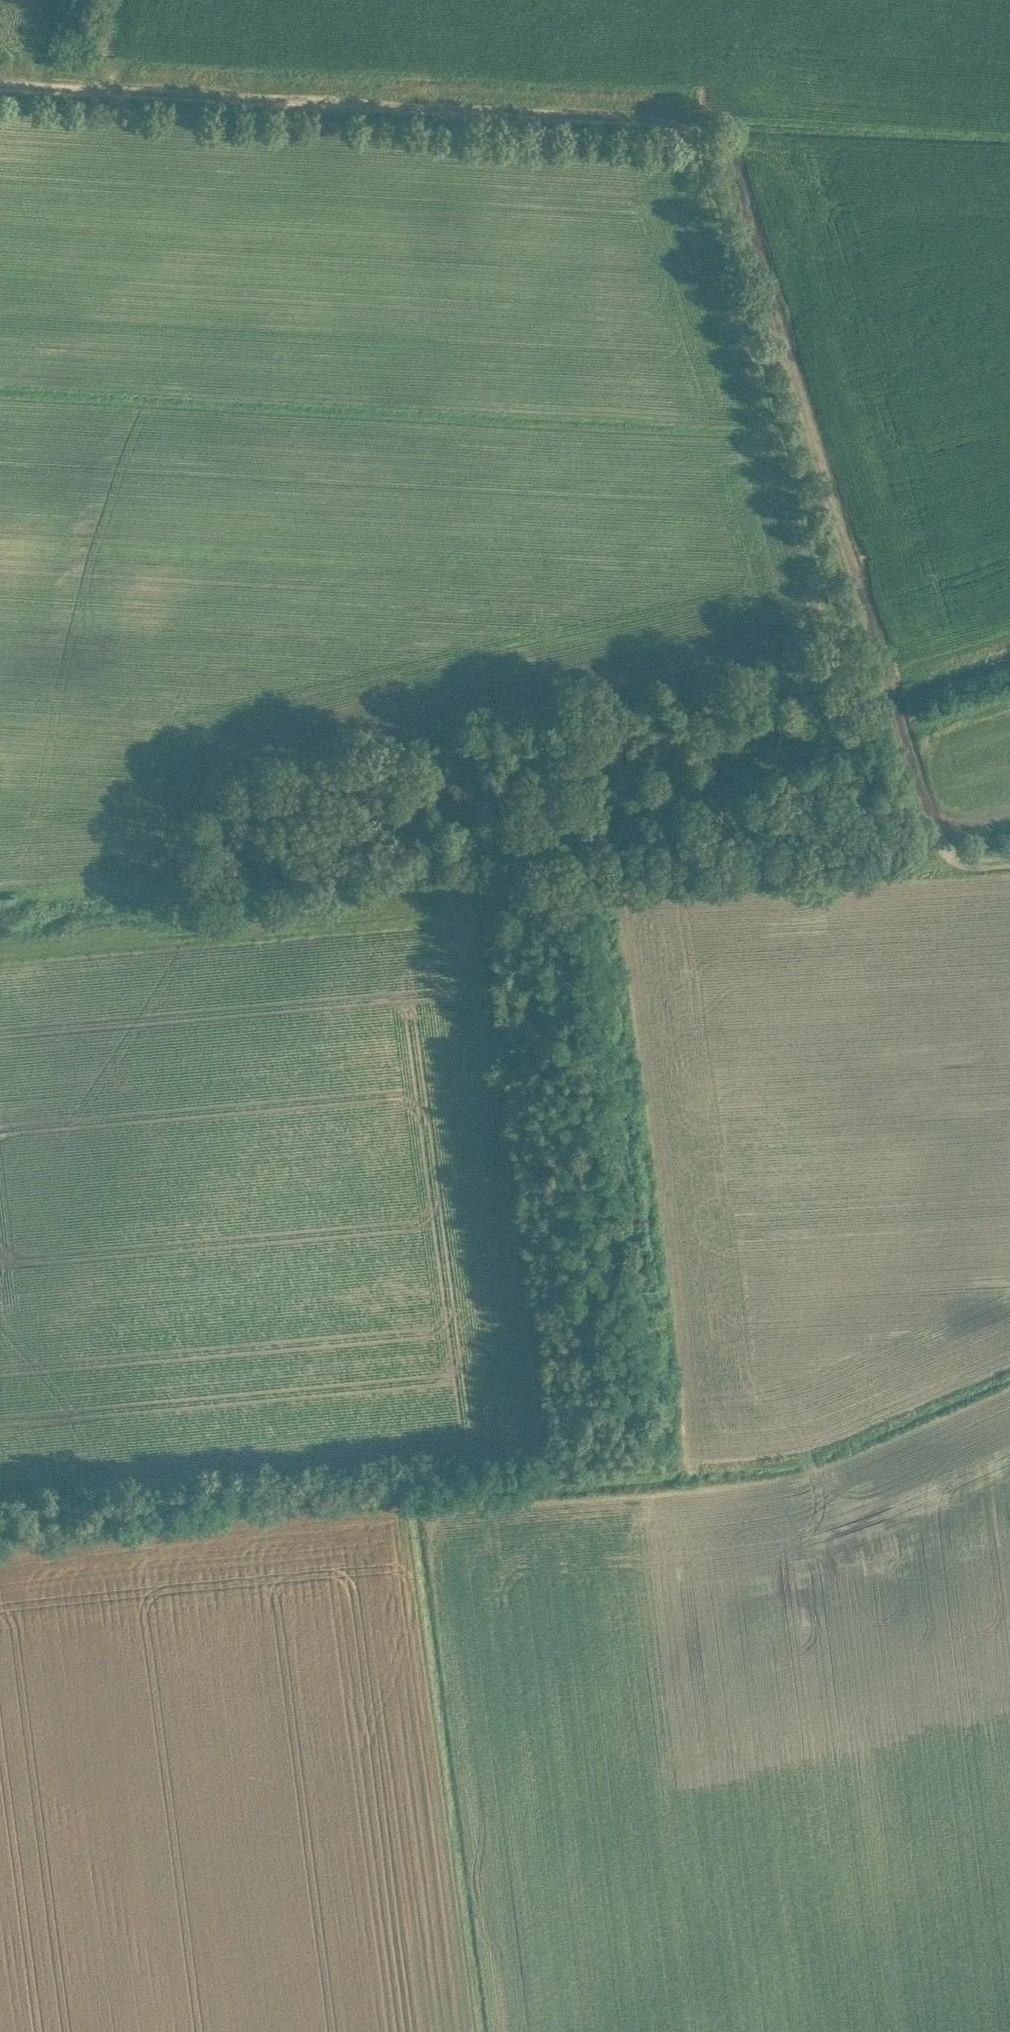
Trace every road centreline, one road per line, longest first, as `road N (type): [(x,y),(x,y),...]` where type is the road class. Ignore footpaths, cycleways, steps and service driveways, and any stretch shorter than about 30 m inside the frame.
road 1 (track): [(51,85),(678,125),(723,148),(748,205),(933,839),(966,860),(1009,862)]
road 2 (track): [(902,717),(839,734),(572,844),(546,874),(448,909),(208,941),(0,953)]

